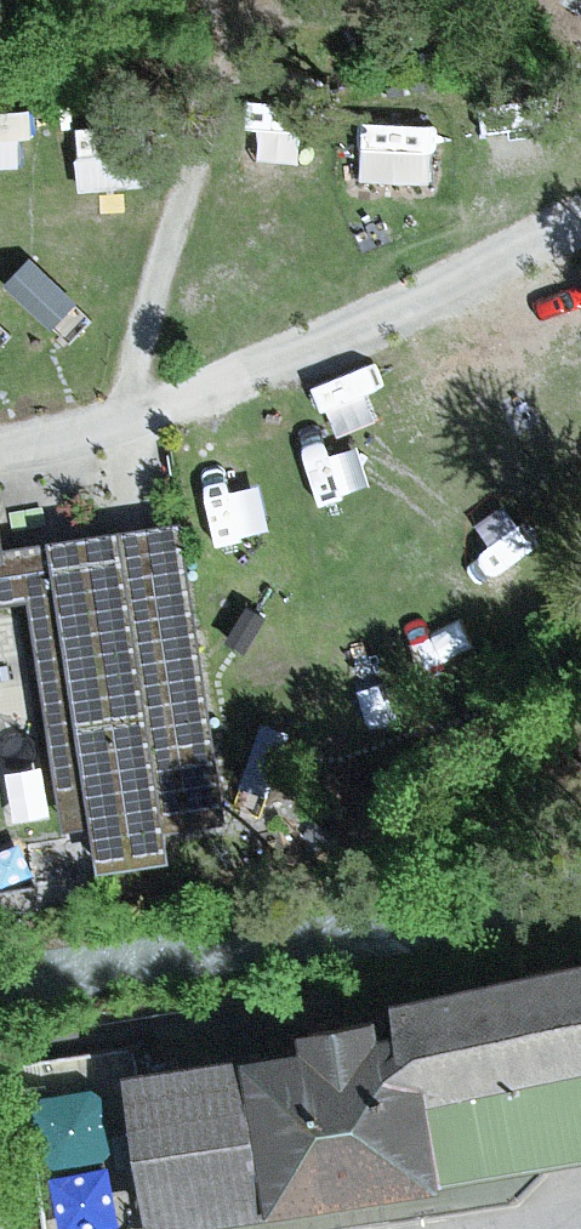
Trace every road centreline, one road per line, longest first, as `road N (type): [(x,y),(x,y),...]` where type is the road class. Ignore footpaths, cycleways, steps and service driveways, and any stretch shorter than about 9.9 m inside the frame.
road 1 (unclassified): [(0,438),(189,393),(427,298),(580,221)]

